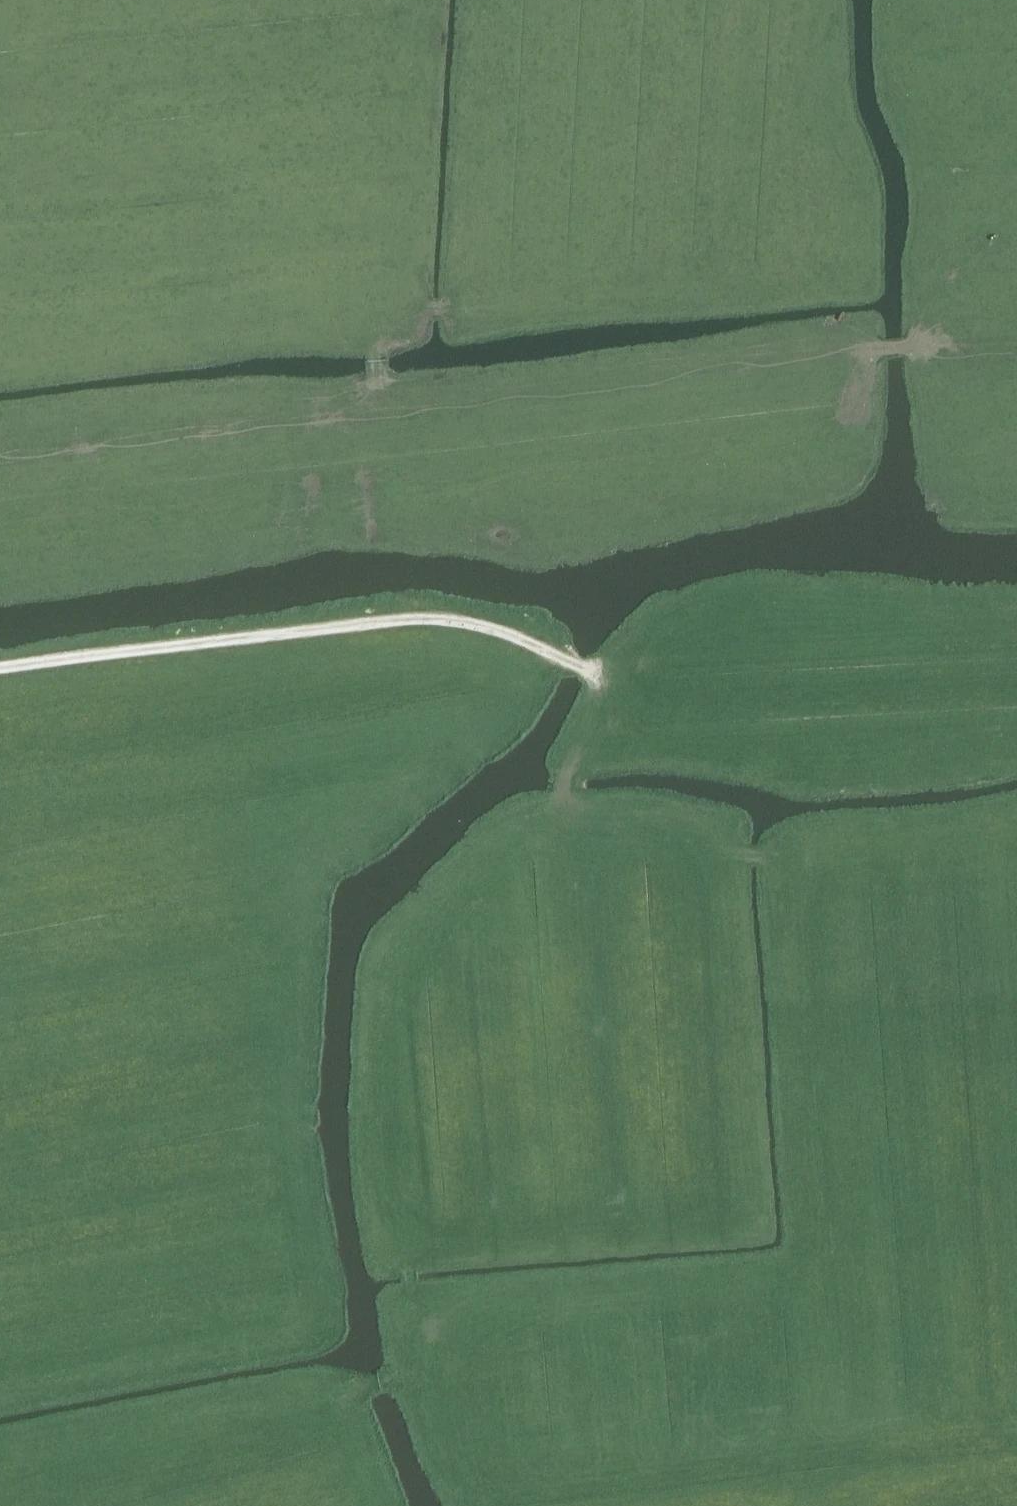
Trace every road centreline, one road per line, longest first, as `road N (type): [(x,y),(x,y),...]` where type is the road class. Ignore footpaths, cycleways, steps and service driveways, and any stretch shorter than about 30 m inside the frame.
road 1 (track): [(0,669),(442,615),(506,630),(611,680)]

